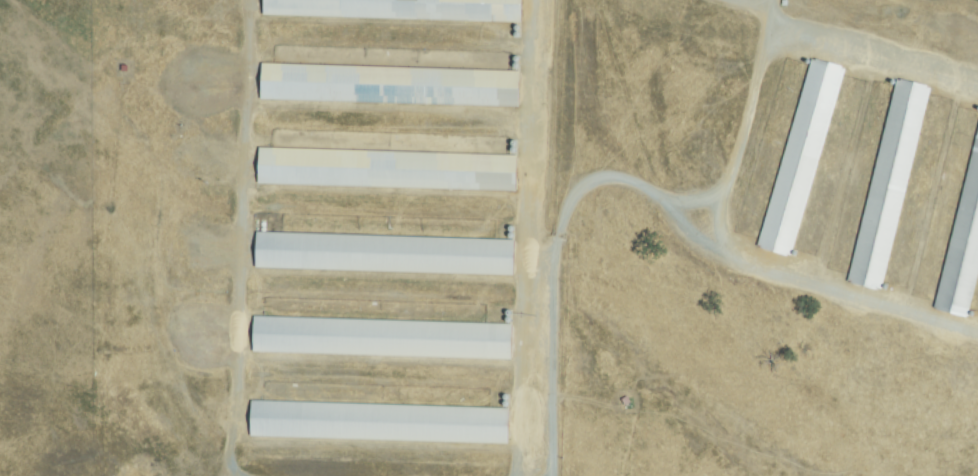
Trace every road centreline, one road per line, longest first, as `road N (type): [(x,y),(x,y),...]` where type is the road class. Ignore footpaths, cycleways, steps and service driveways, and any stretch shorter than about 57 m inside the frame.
road 1 (residential): [(977,333),(759,263),(687,225),(651,187),(607,176),(581,192),(567,232),(558,475)]

